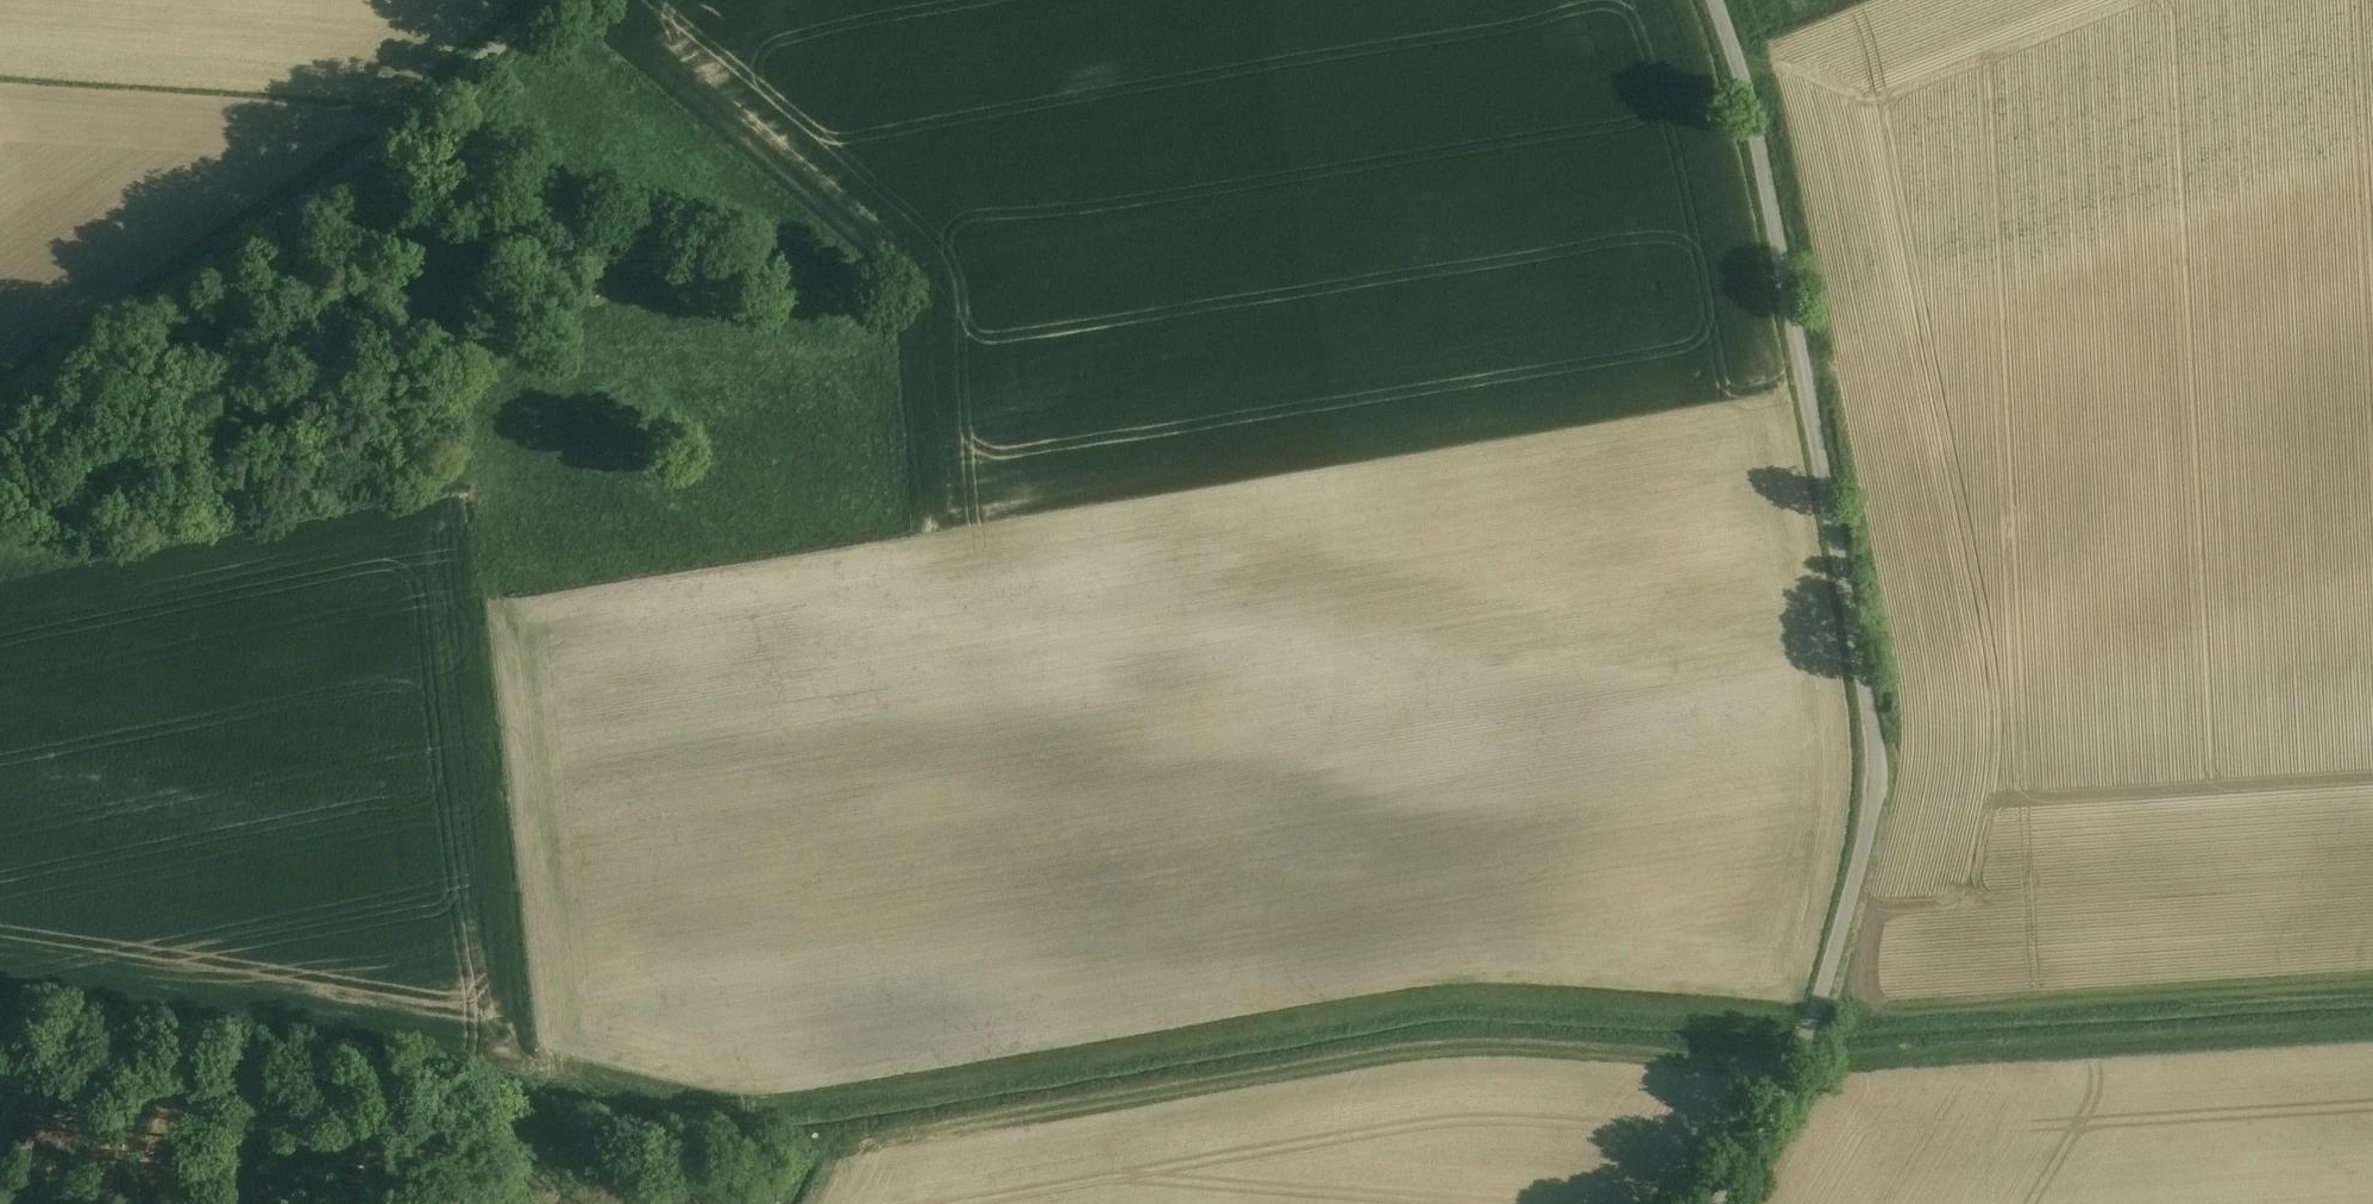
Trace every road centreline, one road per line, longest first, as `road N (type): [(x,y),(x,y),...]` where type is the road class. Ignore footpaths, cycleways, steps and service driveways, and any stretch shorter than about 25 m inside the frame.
road 1 (unclassified): [(1722,0),(1754,85),(1876,778),(1812,1023),(1713,1203)]
road 2 (unclassified): [(0,396),(364,155),(541,0)]

